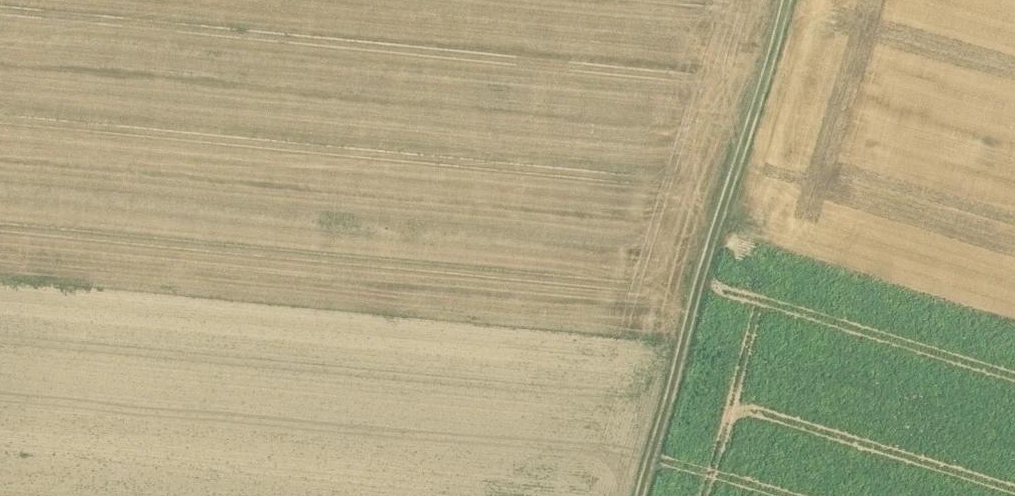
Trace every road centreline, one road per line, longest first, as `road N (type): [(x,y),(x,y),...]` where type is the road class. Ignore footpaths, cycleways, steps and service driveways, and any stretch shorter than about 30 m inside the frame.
road 1 (track): [(790,0),(643,495)]

